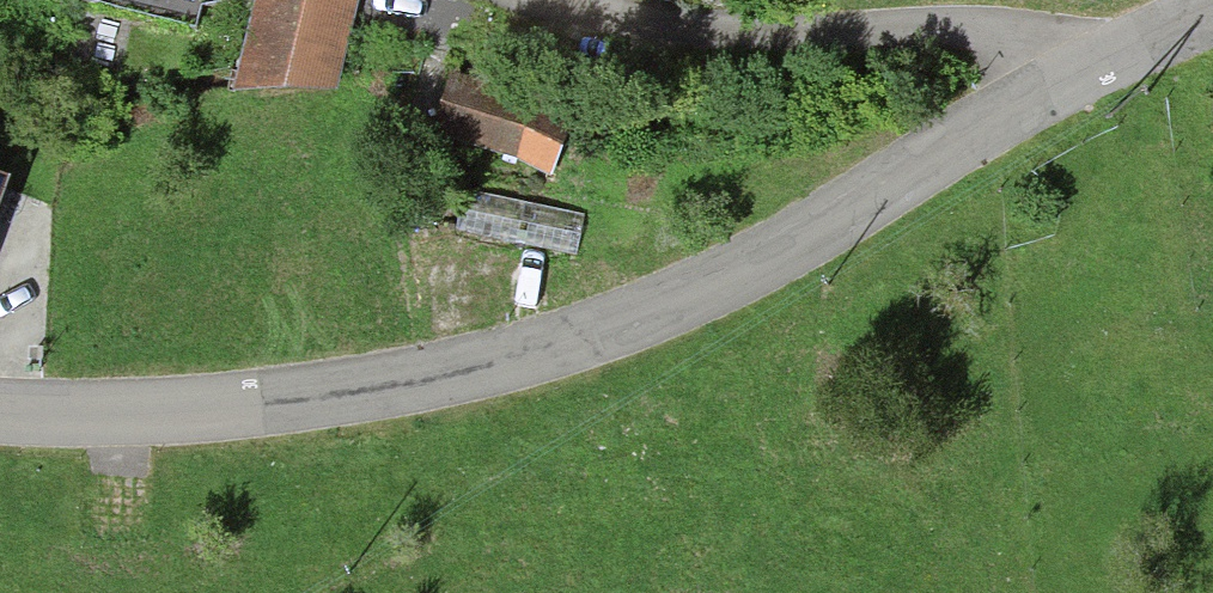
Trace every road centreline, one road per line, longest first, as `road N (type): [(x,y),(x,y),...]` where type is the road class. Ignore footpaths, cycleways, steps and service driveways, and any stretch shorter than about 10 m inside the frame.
road 1 (residential): [(0,404),(163,419),(472,374),(724,288),(1077,71)]
road 2 (residential): [(504,0),(662,30),(804,43),(940,28),(1011,43),(1077,71)]
road 3 (residential): [(1077,71),(1212,19)]

